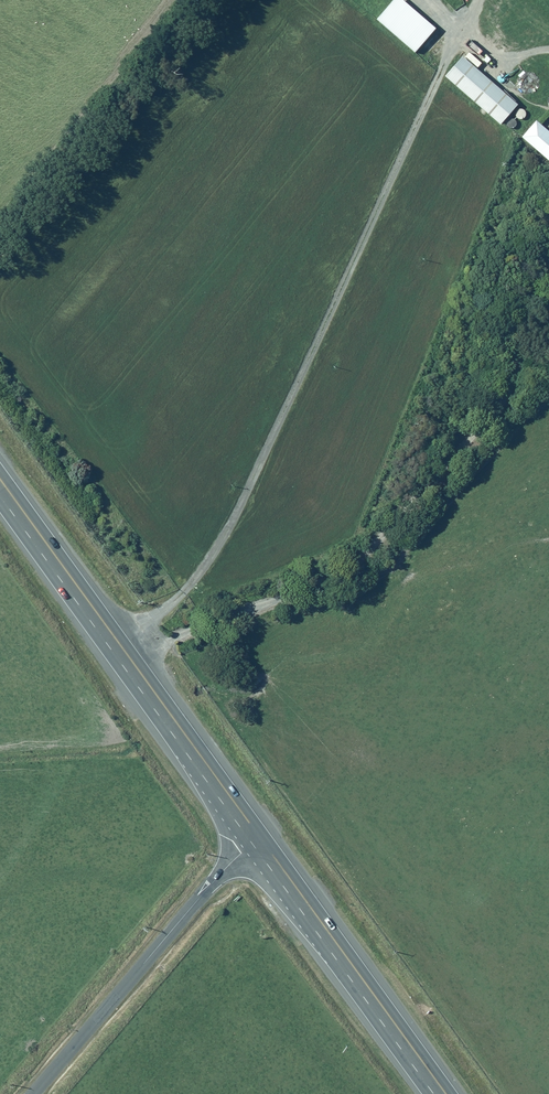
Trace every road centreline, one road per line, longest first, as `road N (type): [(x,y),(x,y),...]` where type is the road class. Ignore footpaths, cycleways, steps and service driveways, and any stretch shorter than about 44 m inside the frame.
road 1 (trunk): [(0,480),(259,837)]
road 2 (unclassified): [(32,1093),(259,837)]
road 3 (trunk): [(259,837),(447,1093)]

